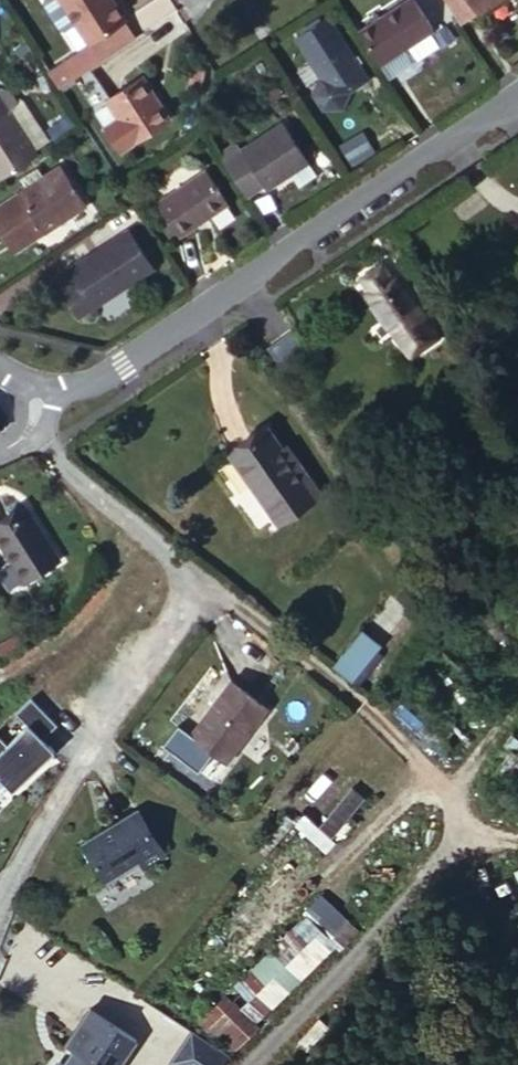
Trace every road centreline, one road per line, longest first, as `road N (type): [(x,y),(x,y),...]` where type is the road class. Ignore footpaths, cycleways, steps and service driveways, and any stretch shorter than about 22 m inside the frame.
road 1 (residential): [(29,433),(210,594),(98,732),(0,919)]
road 2 (tertiary): [(37,393),(89,388),(126,369),(517,101)]
road 3 (track): [(517,843),(456,833),(383,925),(243,1064)]
road 4 (track): [(210,594),(276,639),(421,763),(456,833)]

